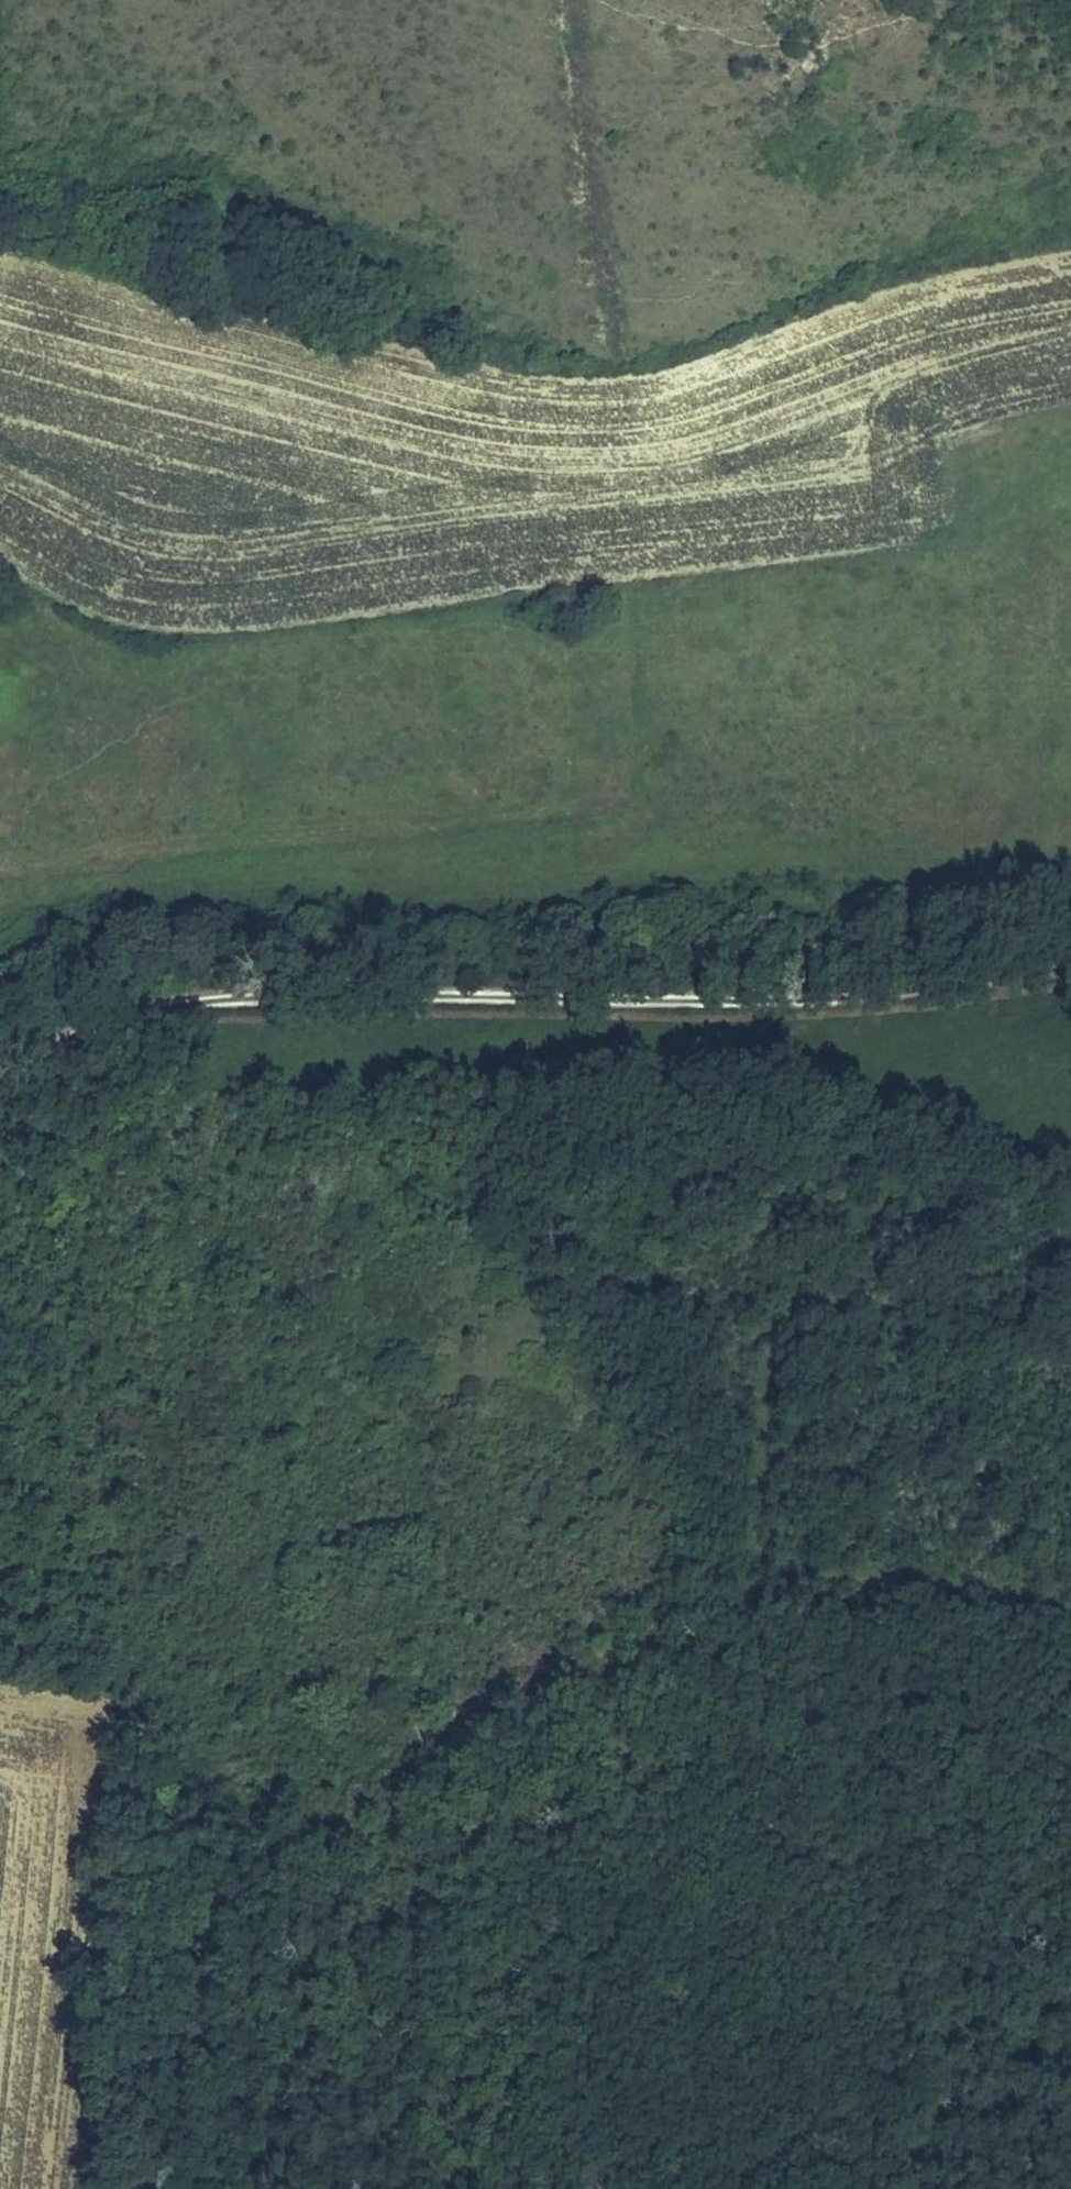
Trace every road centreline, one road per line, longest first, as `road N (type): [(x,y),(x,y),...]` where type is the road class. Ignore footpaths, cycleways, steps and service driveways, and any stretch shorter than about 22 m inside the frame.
road 1 (track): [(151,1007),(240,997),(812,1001),(934,996),(1070,971)]
road 2 (track): [(151,1007),(34,1045),(0,1065)]

